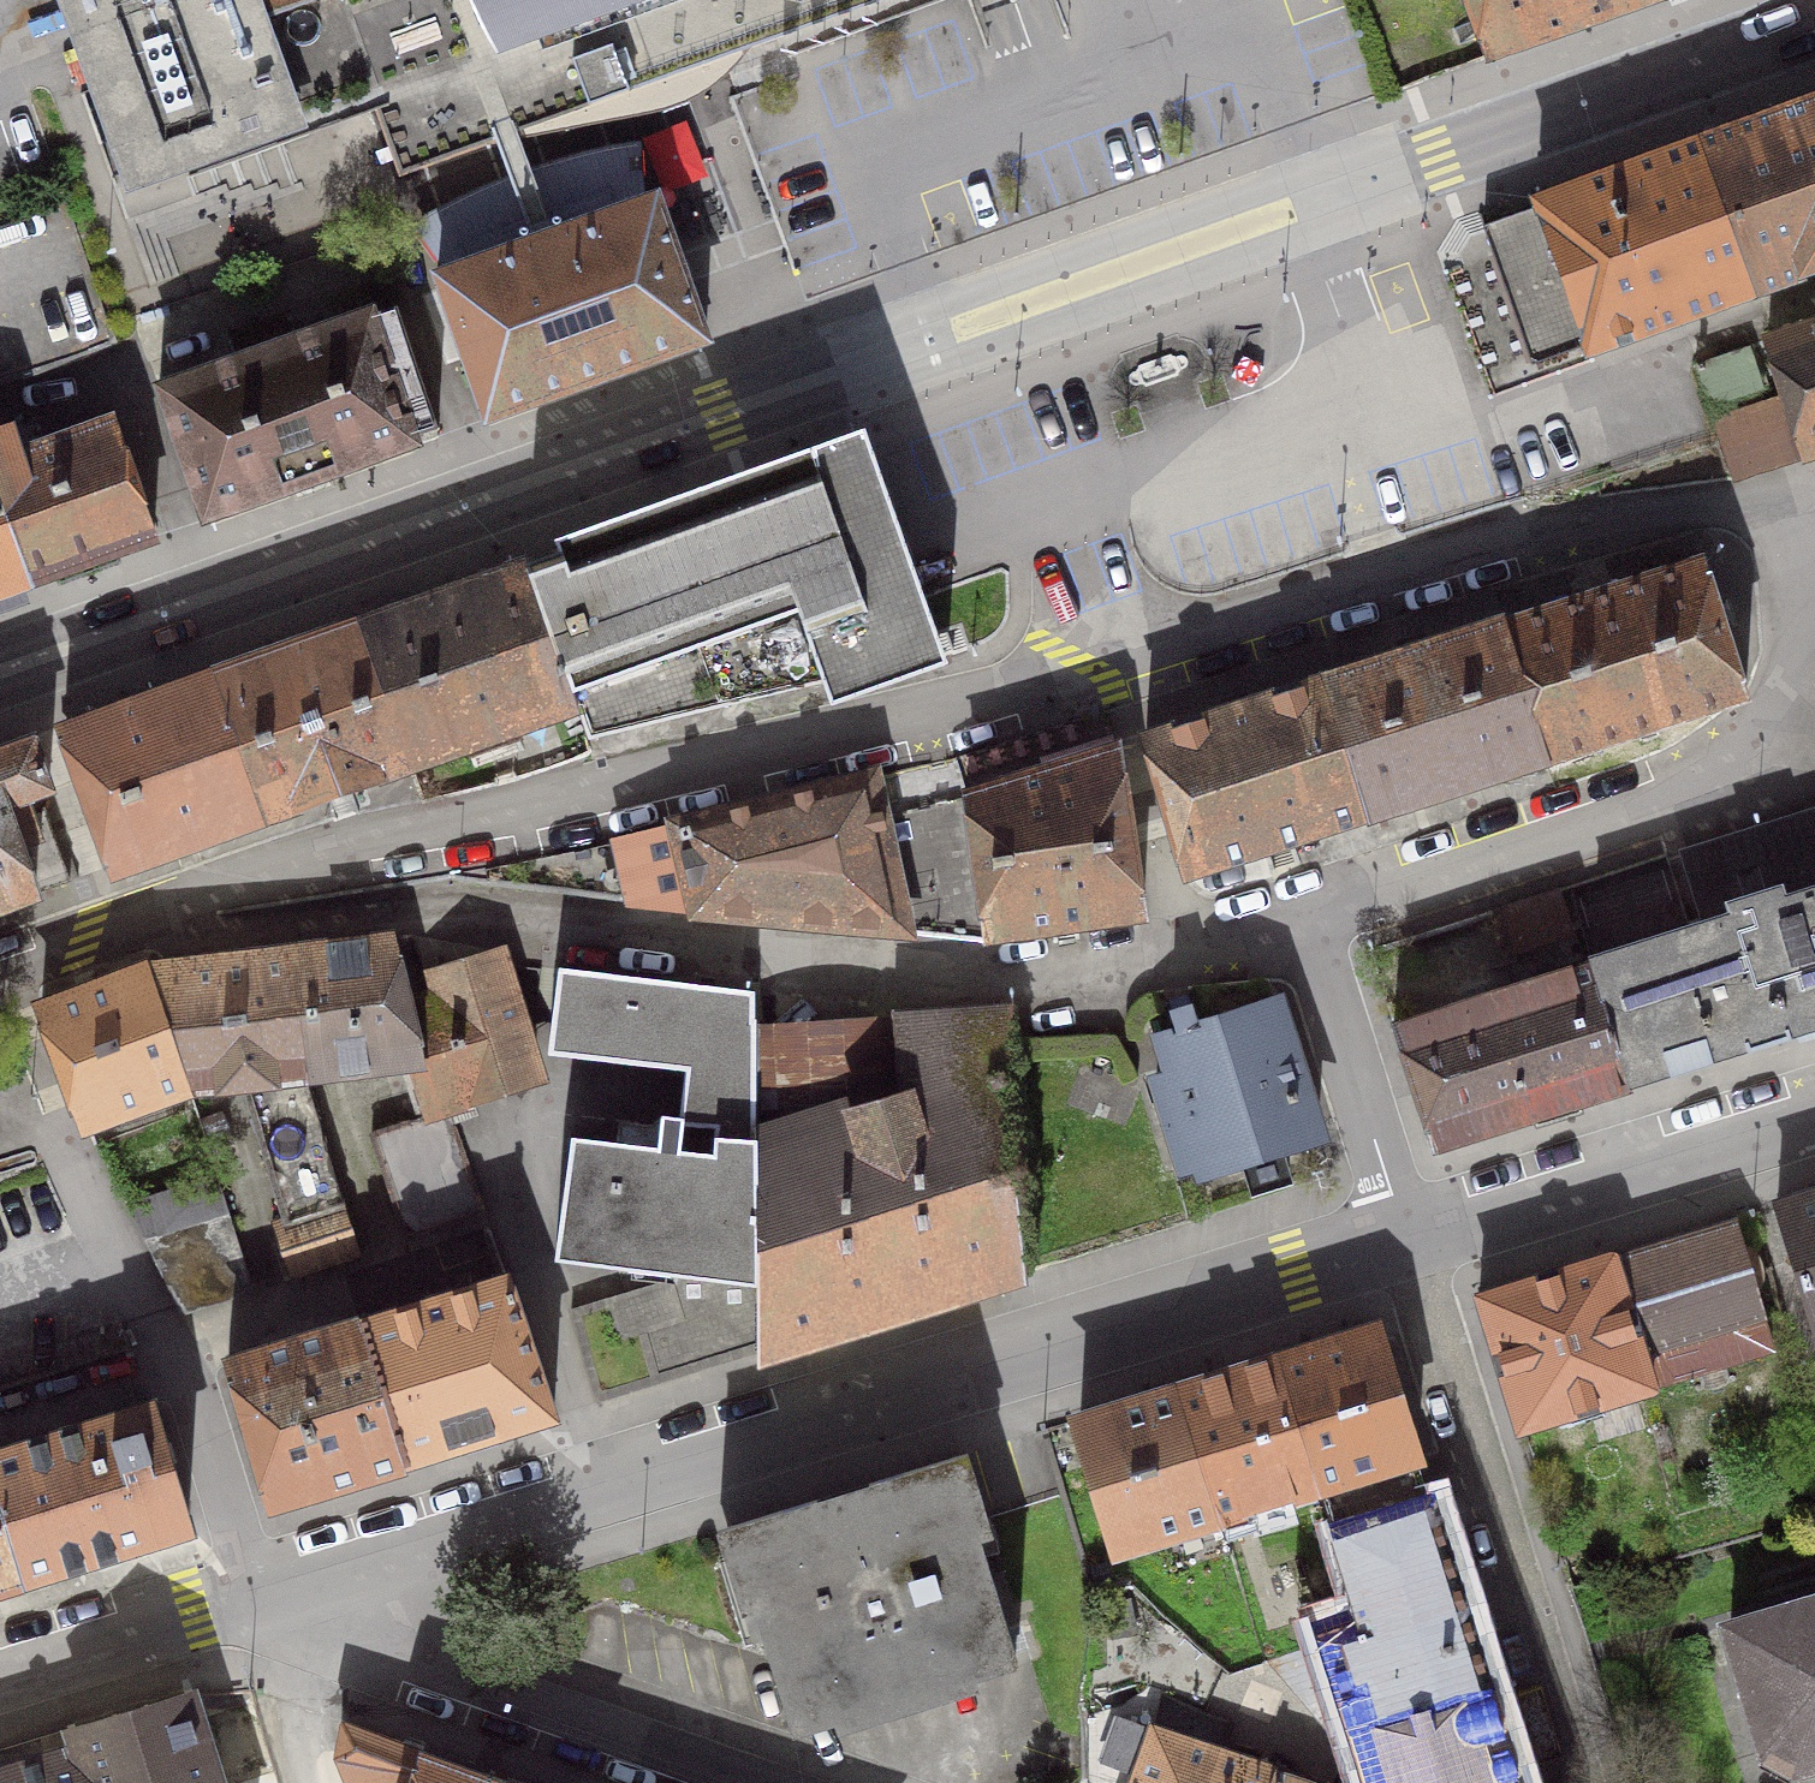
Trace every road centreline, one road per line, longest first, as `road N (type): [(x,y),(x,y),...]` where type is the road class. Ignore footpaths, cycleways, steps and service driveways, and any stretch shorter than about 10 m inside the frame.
road 1 (residential): [(1814,581),(1764,511),(1654,513),(984,696),(352,844),(247,923)]
road 2 (residential): [(1402,1235),(936,1374),(254,1596)]
road 3 (residential): [(247,923),(403,909),(594,922),(790,957),(1007,971),(1176,950),(1321,915)]
road 4 (primary): [(931,340),(0,674)]
road 5 (residential): [(1321,915),(1765,762),(1814,581)]
road 6 (residential): [(1402,1235),(1578,1782)]
road 7 (primary): [(1814,27),(1313,203)]
road 8 (residential): [(254,1596),(340,1641),(749,1782)]
road 9 (residential): [(1133,64),(869,151),(931,340)]
road 10 (residential): [(1814,1119),(1402,1235)]
road 11 (primary): [(1313,203),(931,340)]
road 12 (unclassified): [(1402,1235),(1321,915)]
road 13 (residential): [(1313,203),(1254,24),(1133,64)]
road 14 (residential): [(254,1596),(0,1674)]
road 15 (residential): [(247,923),(129,940),(0,984)]
road 16 (residential): [(254,1596),(320,1782)]

